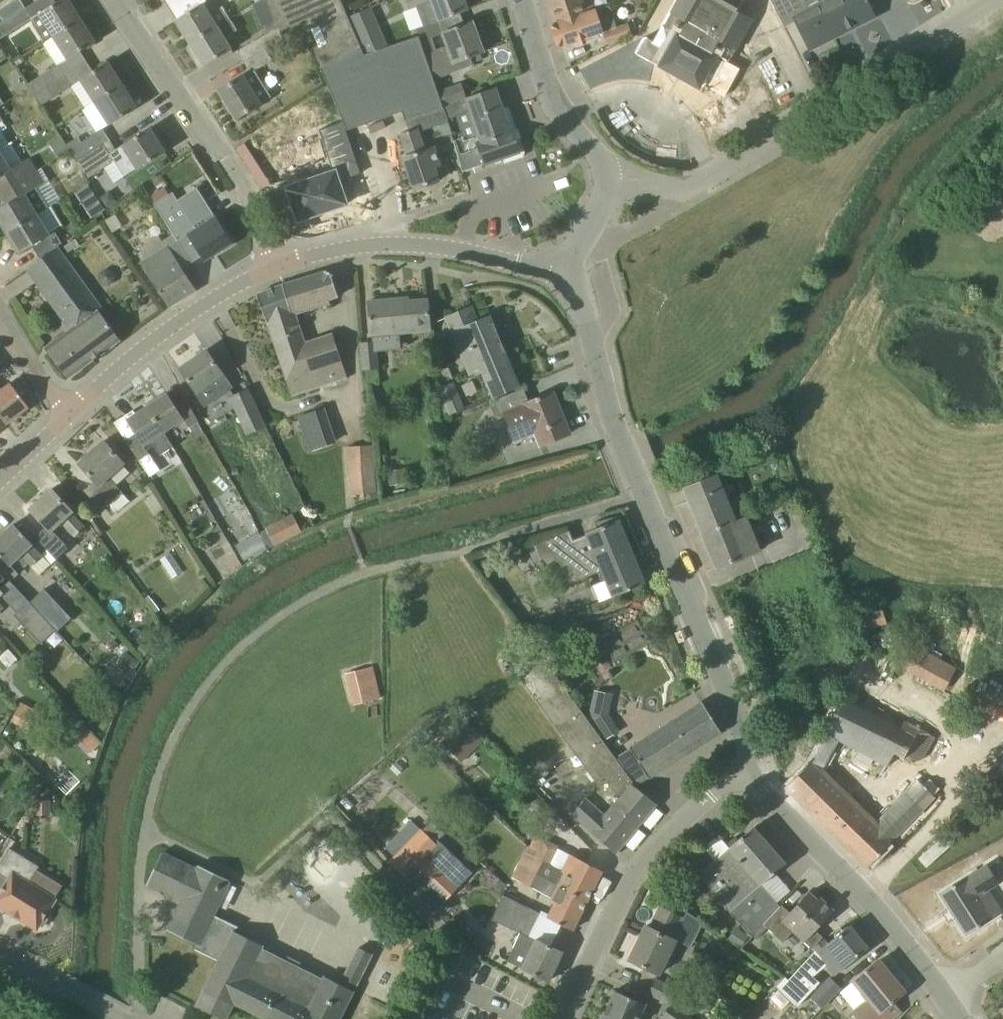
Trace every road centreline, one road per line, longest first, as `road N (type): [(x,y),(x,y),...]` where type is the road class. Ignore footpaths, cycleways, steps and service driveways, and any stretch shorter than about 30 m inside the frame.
road 1 (secondary): [(743,773),(746,736),(619,432),(580,302),(560,272)]
road 2 (unclassified): [(614,177),(698,184),(741,150),(1002,0)]
road 3 (residential): [(280,265),(261,218),(117,0)]
road 4 (residential): [(743,773),(640,863),(565,1018)]
road 5 (secondary): [(944,998),(867,893),(743,773)]
road 6 (tertiary): [(560,272),(425,244),(347,247),(280,265)]
road 7 (tertiary): [(280,265),(74,406)]
road 8 (secondary): [(614,177),(562,106),(520,0)]
road 9 (residential): [(128,1018),(0,946)]
road 10 (residential): [(74,406),(0,310)]

